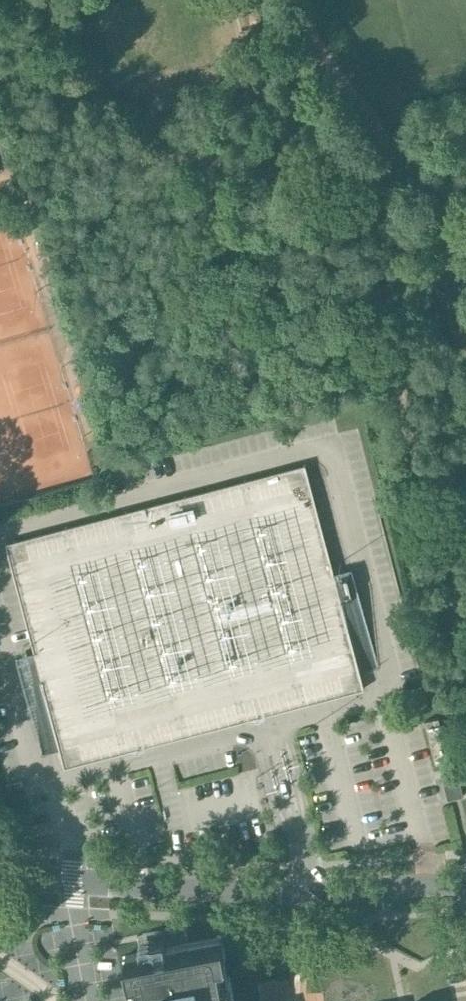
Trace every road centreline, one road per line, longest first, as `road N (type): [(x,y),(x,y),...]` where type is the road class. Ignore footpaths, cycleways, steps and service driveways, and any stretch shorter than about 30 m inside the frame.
road 1 (residential): [(0,876),(275,892),(465,883)]

